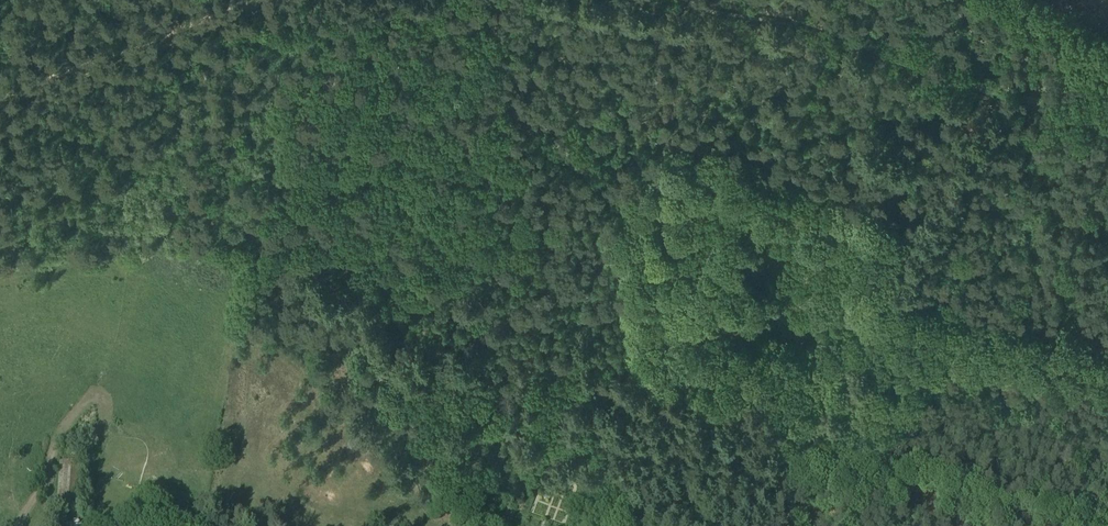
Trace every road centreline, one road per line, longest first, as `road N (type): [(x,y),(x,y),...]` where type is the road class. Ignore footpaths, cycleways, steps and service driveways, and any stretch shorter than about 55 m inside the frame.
road 1 (track): [(688,0),(810,23),(1002,95),(1107,118)]
road 2 (track): [(0,96),(260,0)]

